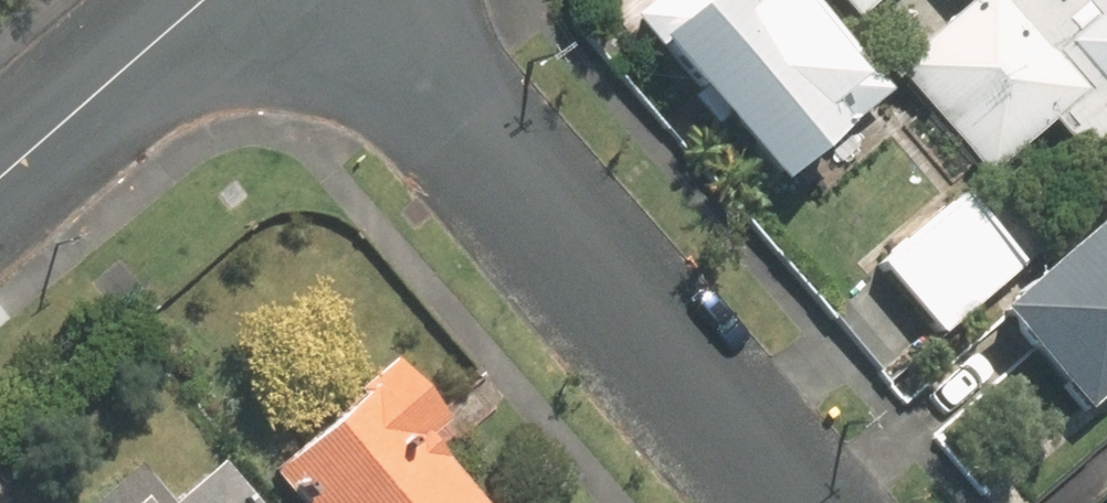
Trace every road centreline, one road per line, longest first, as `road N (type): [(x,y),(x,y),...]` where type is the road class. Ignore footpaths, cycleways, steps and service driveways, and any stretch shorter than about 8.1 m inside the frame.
road 1 (tertiary): [(785,502),(349,0)]
road 2 (tertiary): [(206,0),(0,177)]

